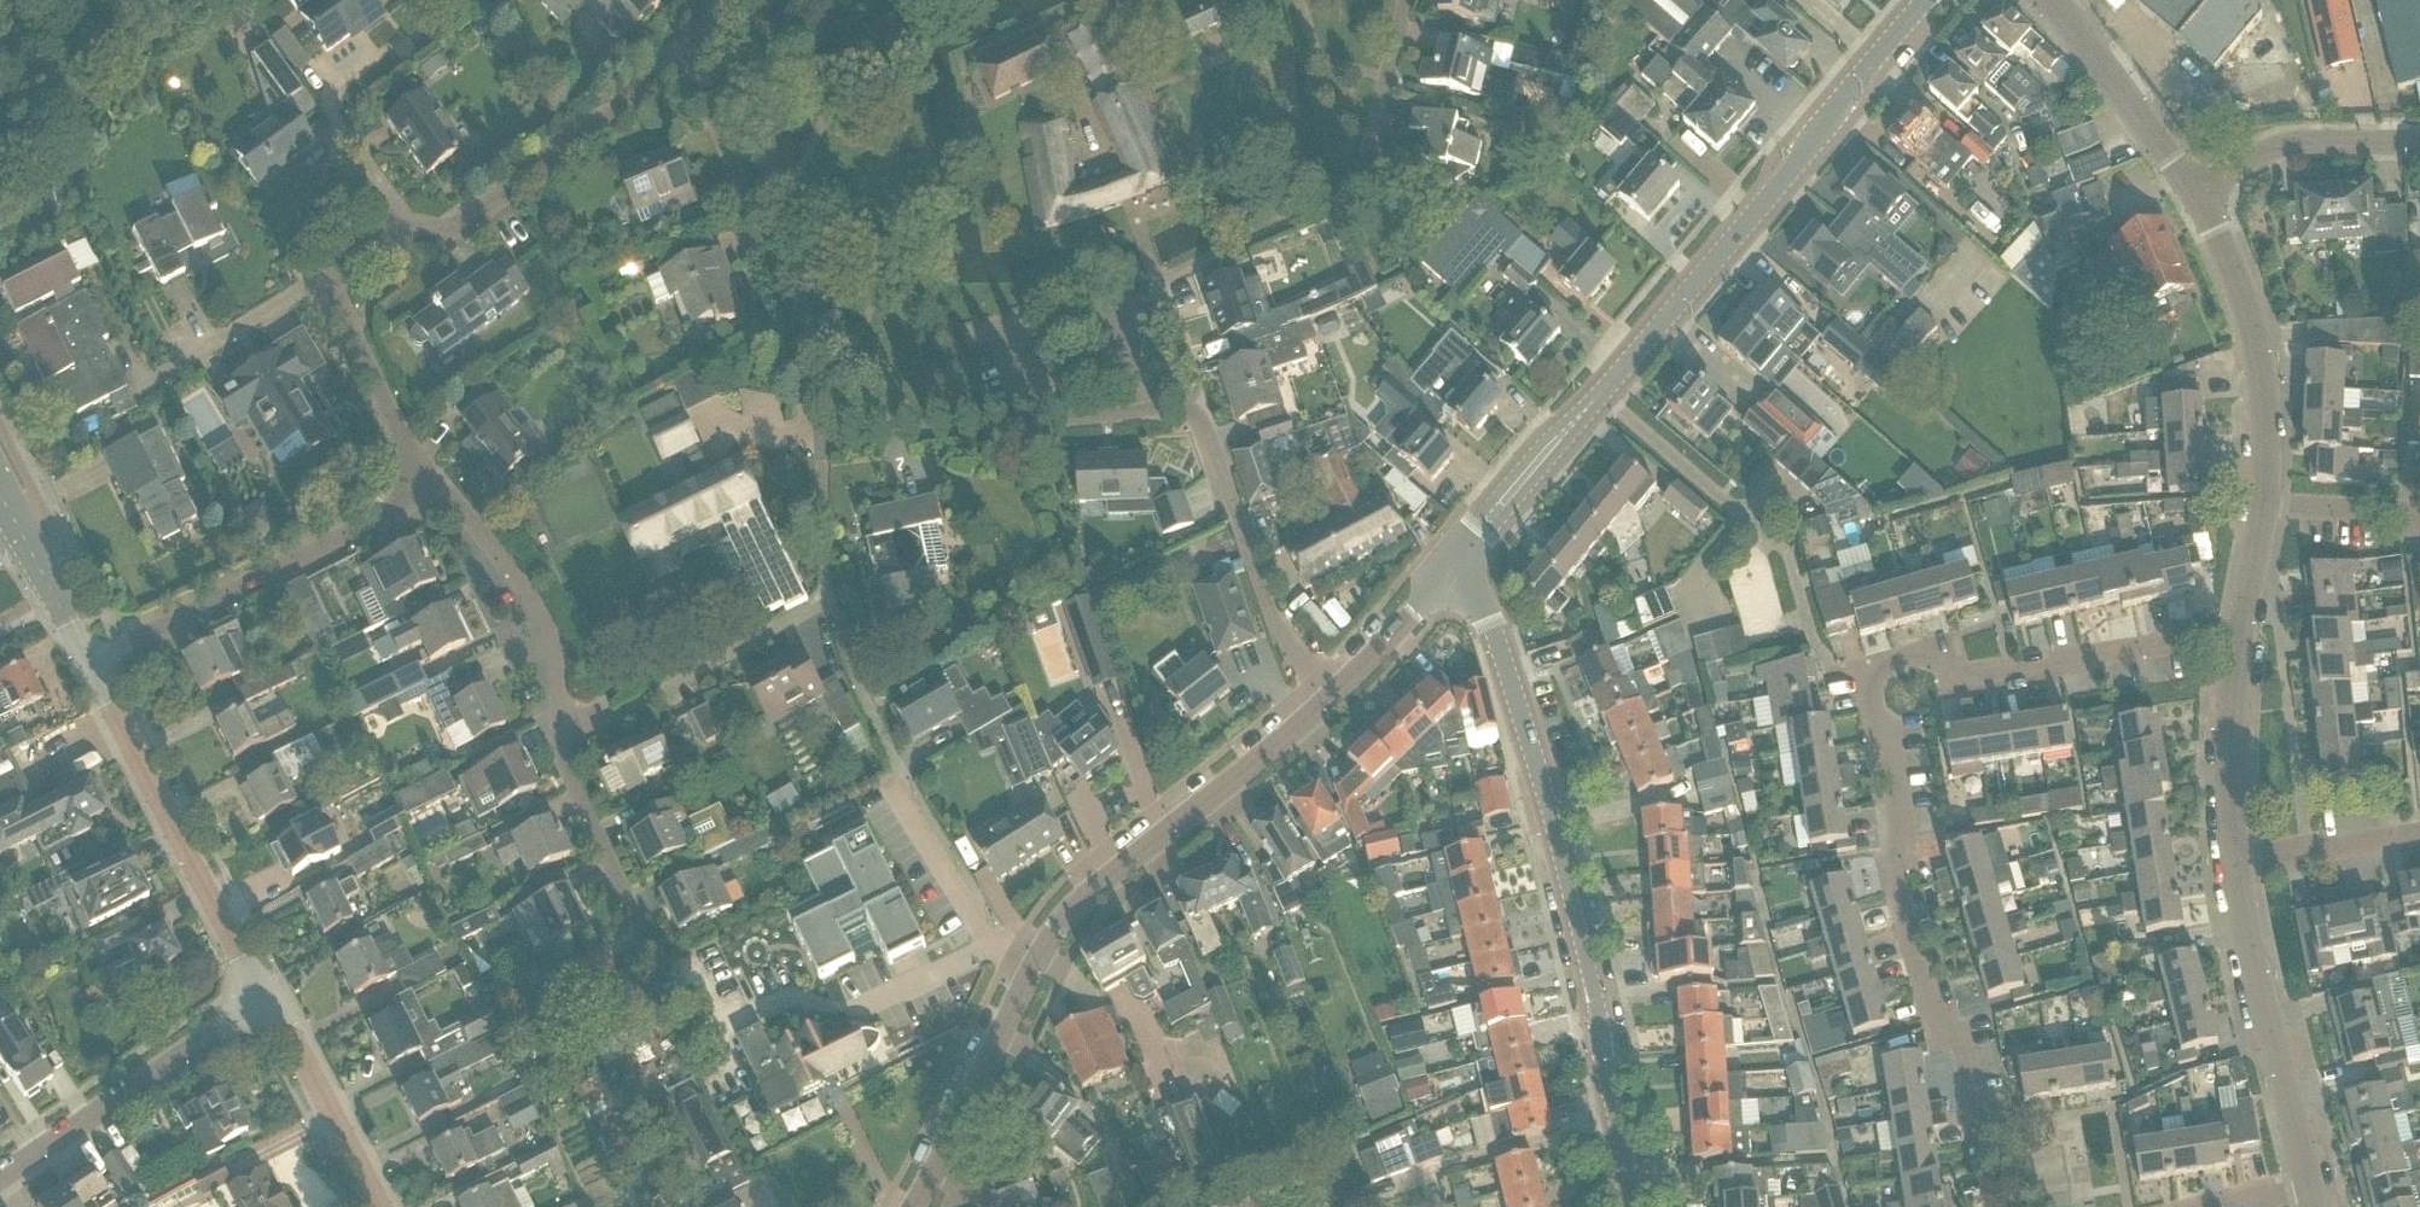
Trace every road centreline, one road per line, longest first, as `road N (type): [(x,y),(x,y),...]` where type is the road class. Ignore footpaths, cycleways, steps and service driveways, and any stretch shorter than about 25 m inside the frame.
road 1 (residential): [(1991,1206),(1962,1034),(1933,1012),(1894,872),(1907,846),(1890,739),(1871,701),(1874,669),(1916,653),(1952,674),(2238,635)]
road 2 (tertiary): [(1460,561),(1936,0)]
road 3 (tertiary): [(1637,1206),(1552,827),(1481,597),(1460,561)]
road 4 (unclassified): [(641,929),(554,730),(556,636),(516,571),(428,476)]
road 5 (unclassified): [(821,432),(787,301),(684,54)]
road 6 (unclassified): [(1040,962),(1065,912),(1129,848),(1336,698)]
road 7 (unclassified): [(89,667),(397,508),(428,476)]
road 8 (unclassified): [(821,432),(1196,409)]
road 9 (unclassified): [(265,996),(89,667)]
road 10 (residential): [(2311,1190),(2231,864)]
road 11 (unclassified): [(407,222),(453,227),(684,54)]
road 12 (unclassified): [(1336,698),(1283,650),(1196,409)]
road 13 (residential): [(0,1168),(265,996)]
road 14 (residential): [(2264,505),(2268,429),(2257,344),(2200,201)]
road 15 (unclassified): [(915,1206),(1040,962)]
road 16 (unclassified): [(1040,962),(1004,957),(977,923),(885,754)]
road 17 (residential): [(2200,201),(2049,0)]
road 18 (unclassified): [(378,1206),(290,1031),(265,996)]
road 19 (residential): [(2200,201),(2260,154),(2293,142),(2419,142)]
road 20 (residential): [(2231,864),(2228,749),(2238,635)]
road 21 (unclassified): [(428,476),(324,280)]
road 22 (unclassified): [(1355,202),(1404,0)]
road 23 (unclassified): [(1196,409),(1134,221)]
road 24 (unclassified): [(89,667),(0,496)]
road 25 (residential): [(2231,864),(2419,831)]
road 26 (unclassified): [(1336,698),(1460,561)]
road 27 (unclassified): [(168,372),(324,280)]
road 28 (unclassified): [(835,596),(820,536),(821,432)]
road 29 (residential): [(2419,530),(2394,514),(2264,505)]
road 30 (residential): [(2238,635),(2264,505)]

